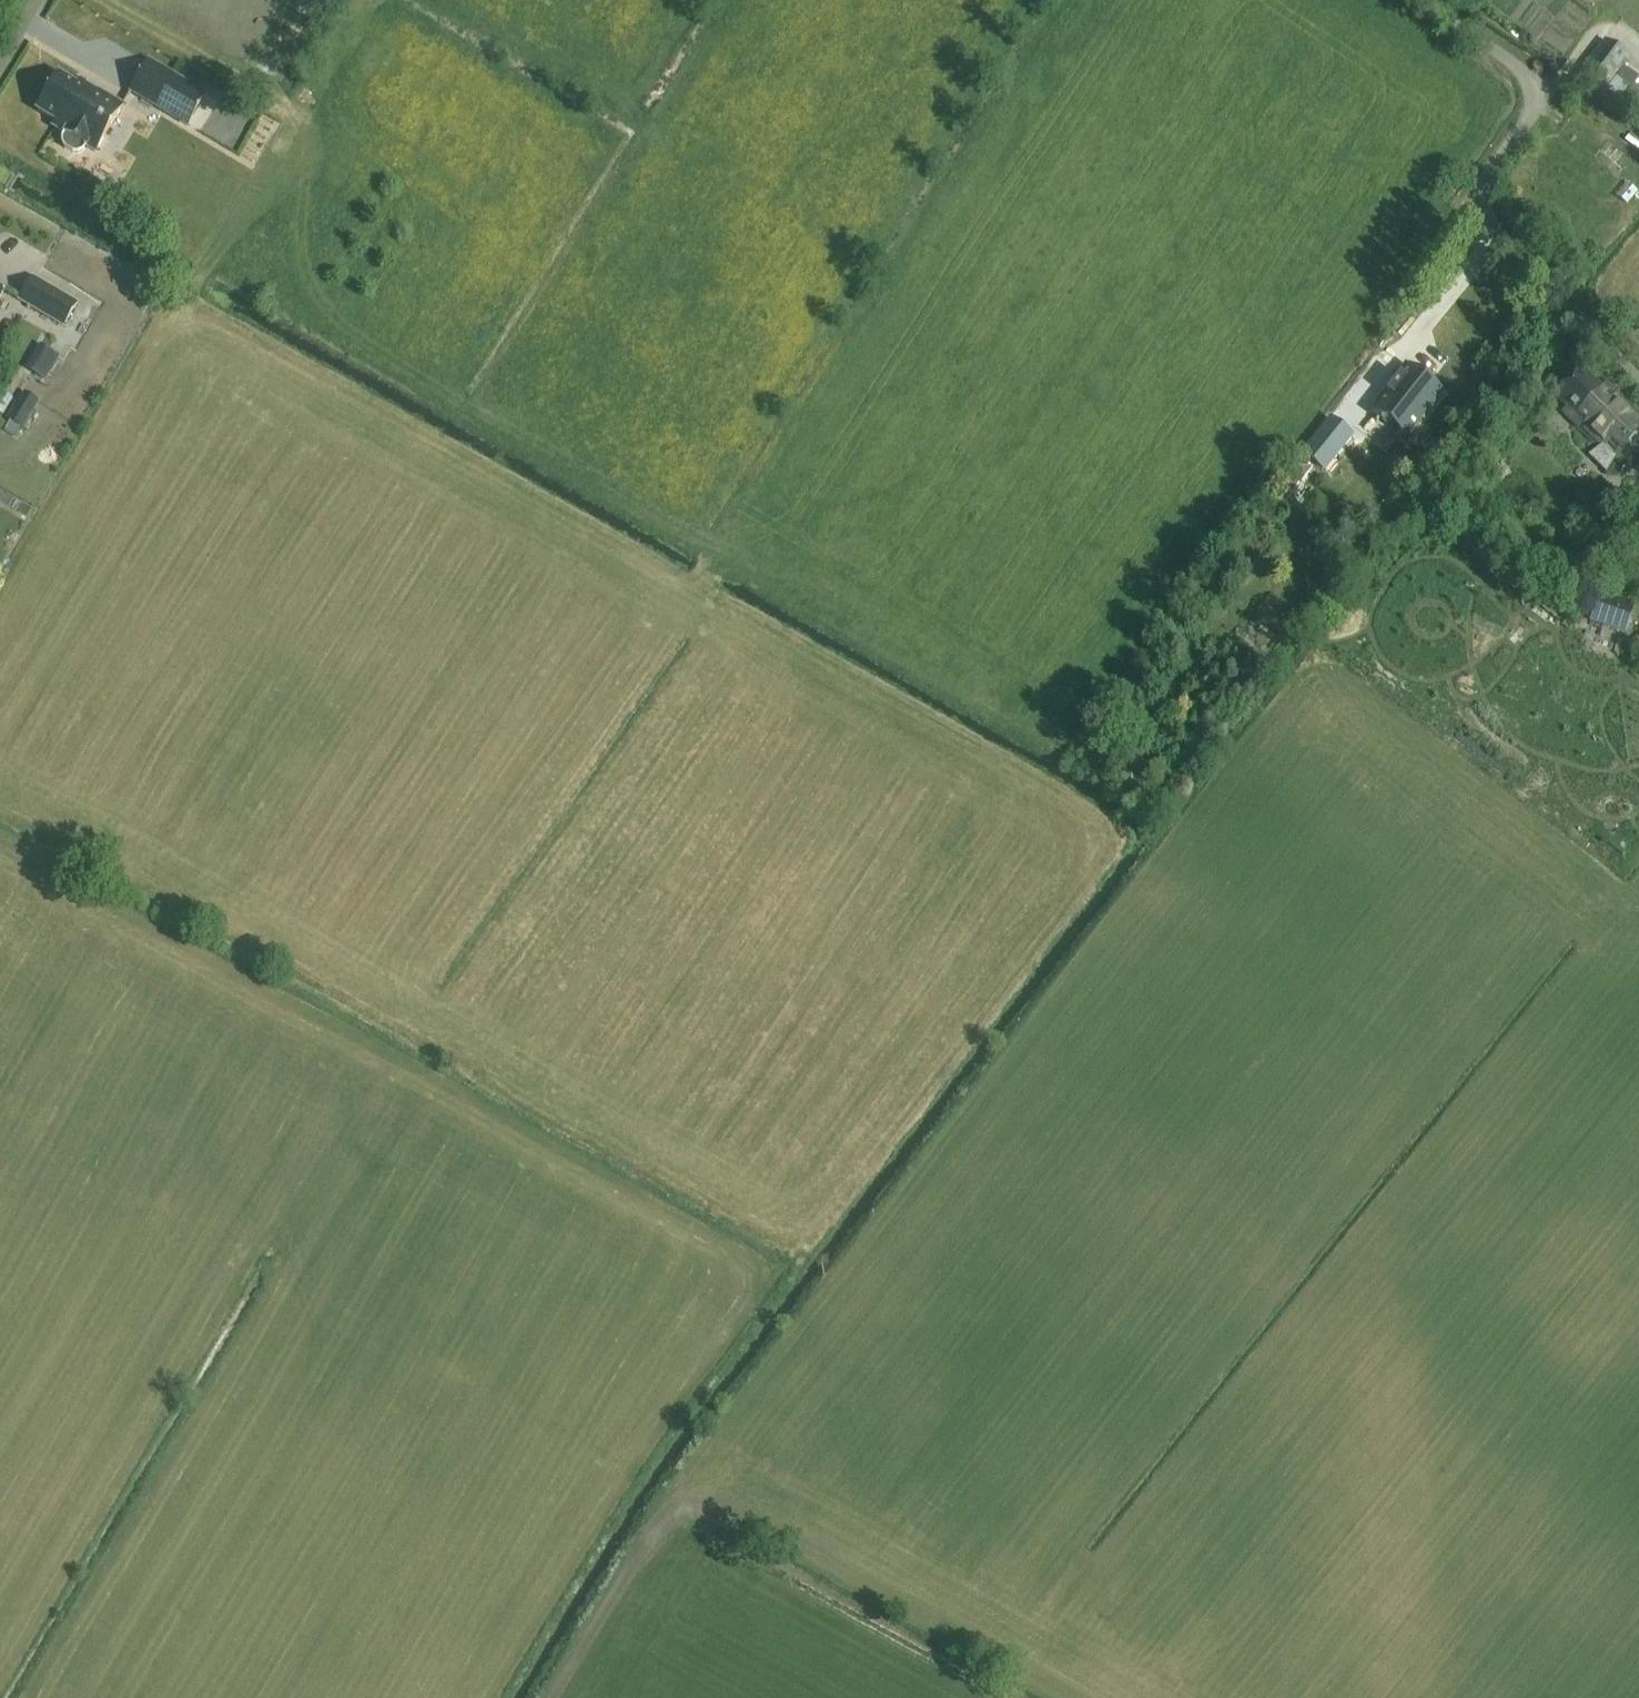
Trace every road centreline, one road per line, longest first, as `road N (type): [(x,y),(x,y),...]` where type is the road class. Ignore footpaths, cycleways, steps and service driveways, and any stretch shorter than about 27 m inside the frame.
road 1 (unclassified): [(1421,0),(1533,81),(1531,116),(1485,178),(1485,218),(1638,377)]

